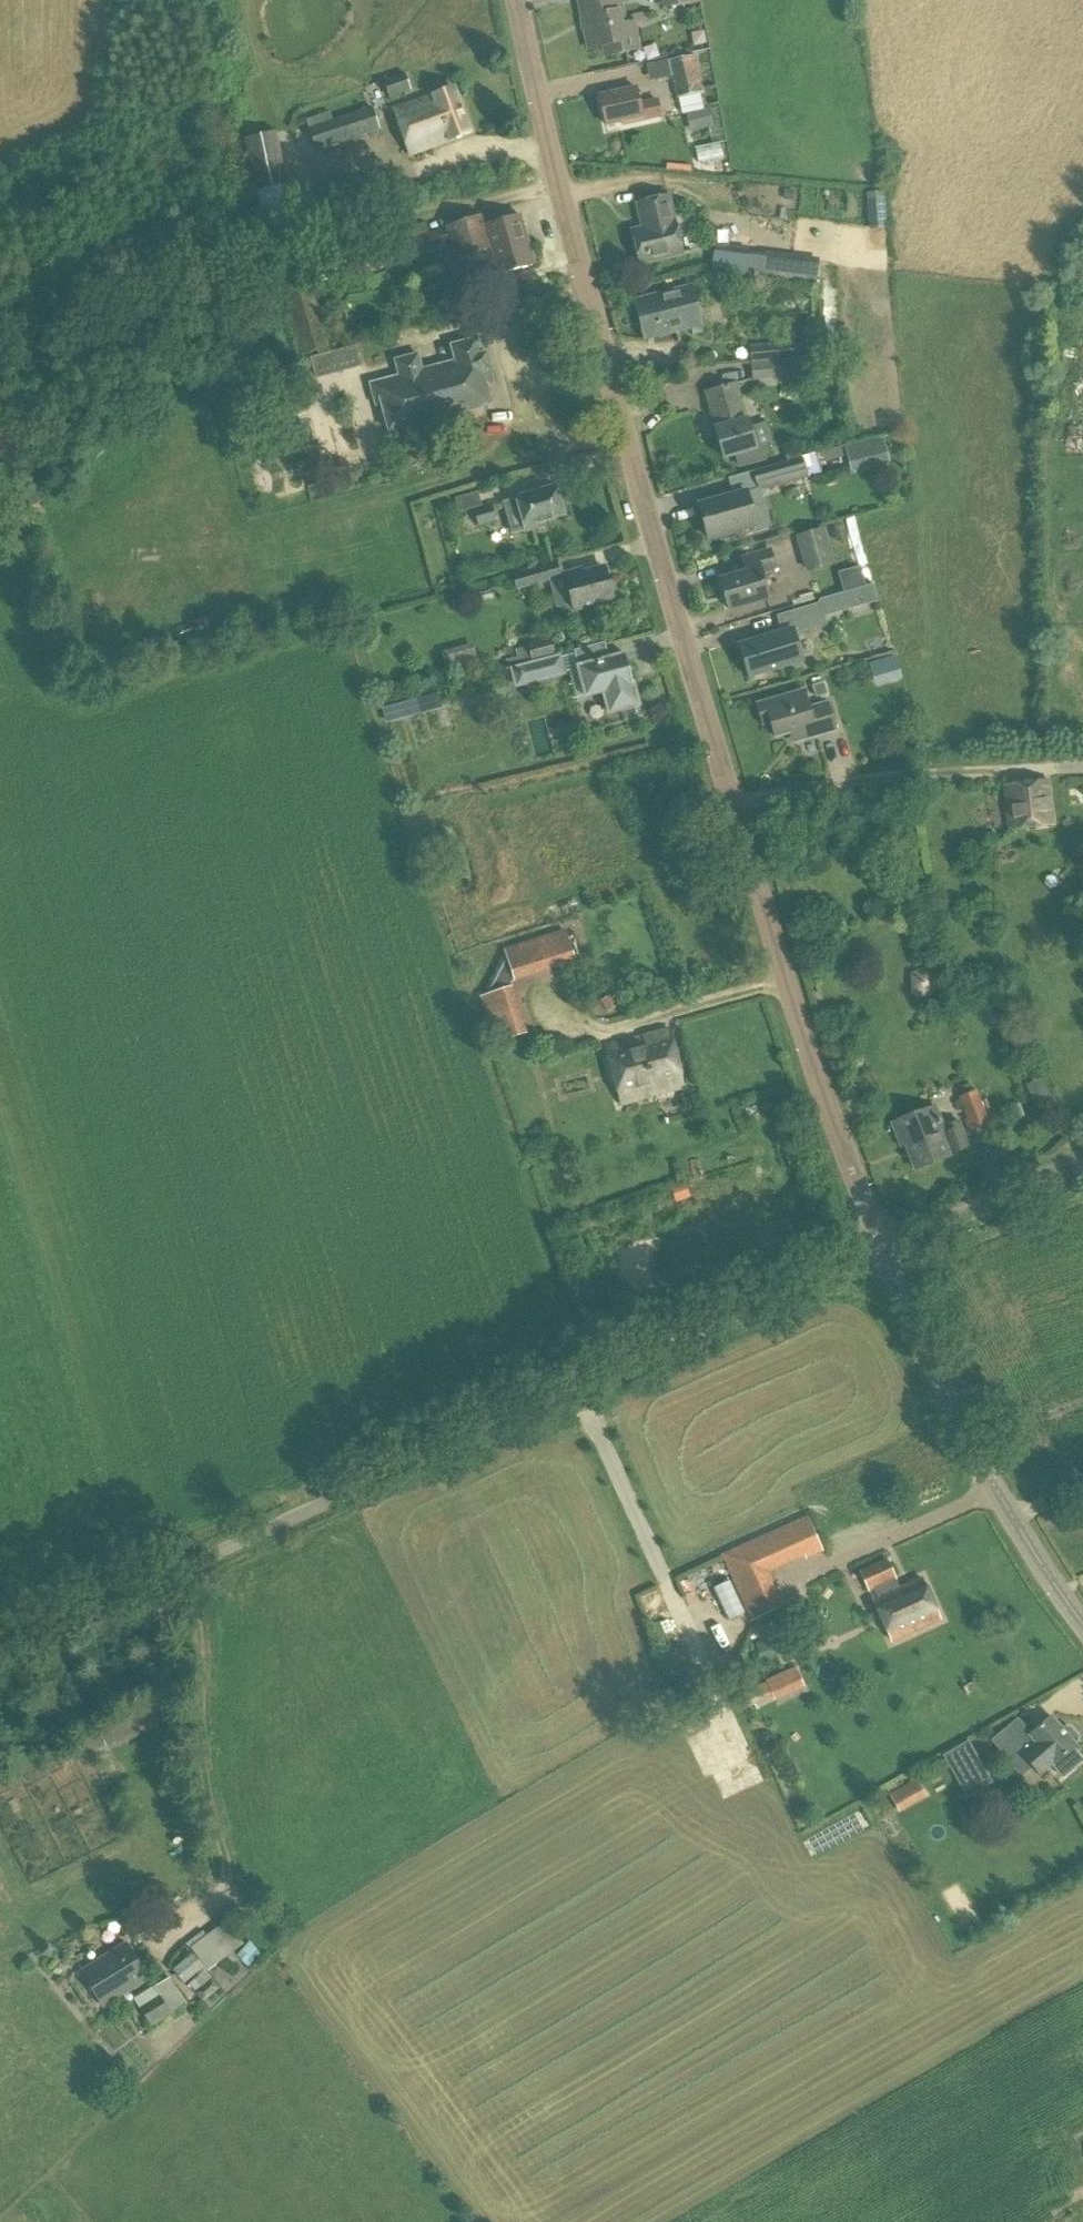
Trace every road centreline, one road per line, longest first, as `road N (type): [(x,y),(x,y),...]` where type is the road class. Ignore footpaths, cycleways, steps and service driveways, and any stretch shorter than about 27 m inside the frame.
road 1 (tertiary): [(882,1248),(829,1107),(682,647),(549,164),(514,0)]
road 2 (unclassified): [(0,1651),(882,1248)]
road 3 (tertiary): [(1082,1619),(997,1489),(882,1248)]
road 4 (residential): [(882,1248),(1082,1159)]

